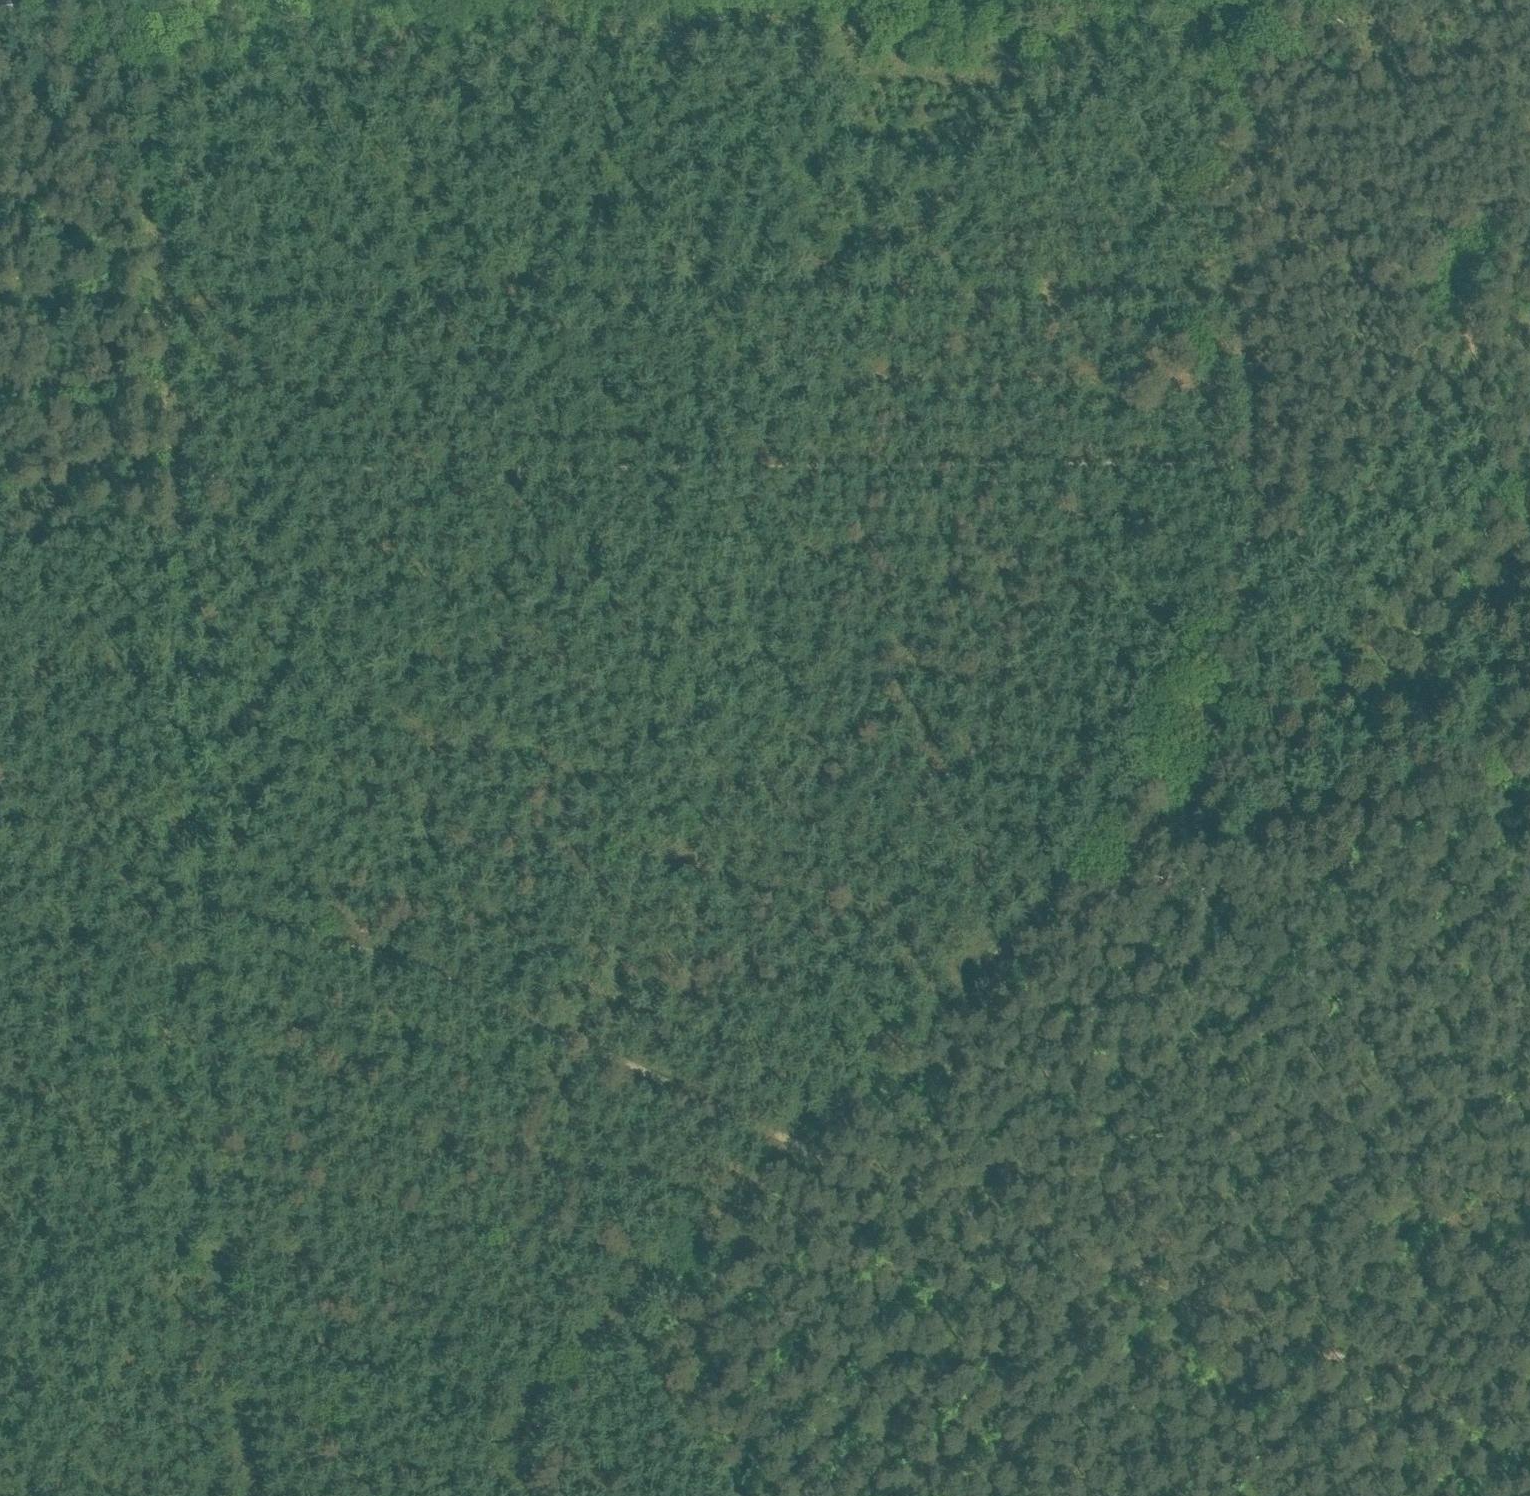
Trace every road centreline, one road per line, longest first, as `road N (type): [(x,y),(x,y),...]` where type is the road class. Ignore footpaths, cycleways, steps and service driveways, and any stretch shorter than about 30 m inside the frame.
road 1 (track): [(185,483),(709,465),(1269,467),(1285,533),(1215,669),(978,945),(810,1120)]
road 2 (track): [(252,1495),(223,1292),(224,1136),(168,201),(165,0)]
road 3 (track): [(810,1120),(1166,1293),(1529,1428)]
road 4 (track): [(810,1120),(599,1339),(542,1365),(517,1401),(533,1495)]
road 5 (track): [(0,522),(162,526),(190,520)]

